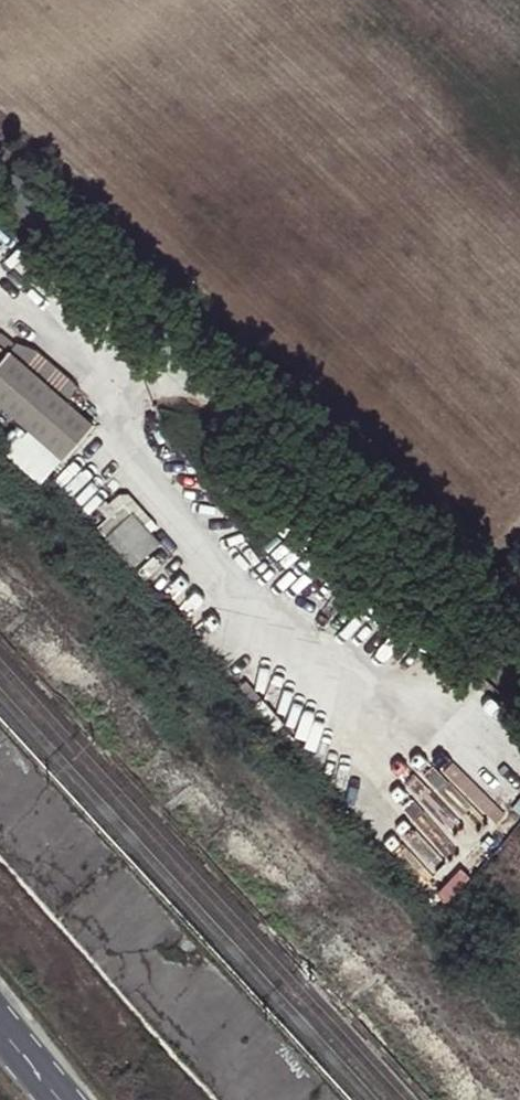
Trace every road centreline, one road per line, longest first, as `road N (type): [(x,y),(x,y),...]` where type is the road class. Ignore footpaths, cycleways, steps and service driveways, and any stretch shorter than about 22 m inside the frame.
road 1 (tertiary): [(0,163),(146,291),(519,653)]
road 2 (tertiary): [(0,1005),(79,1099)]

